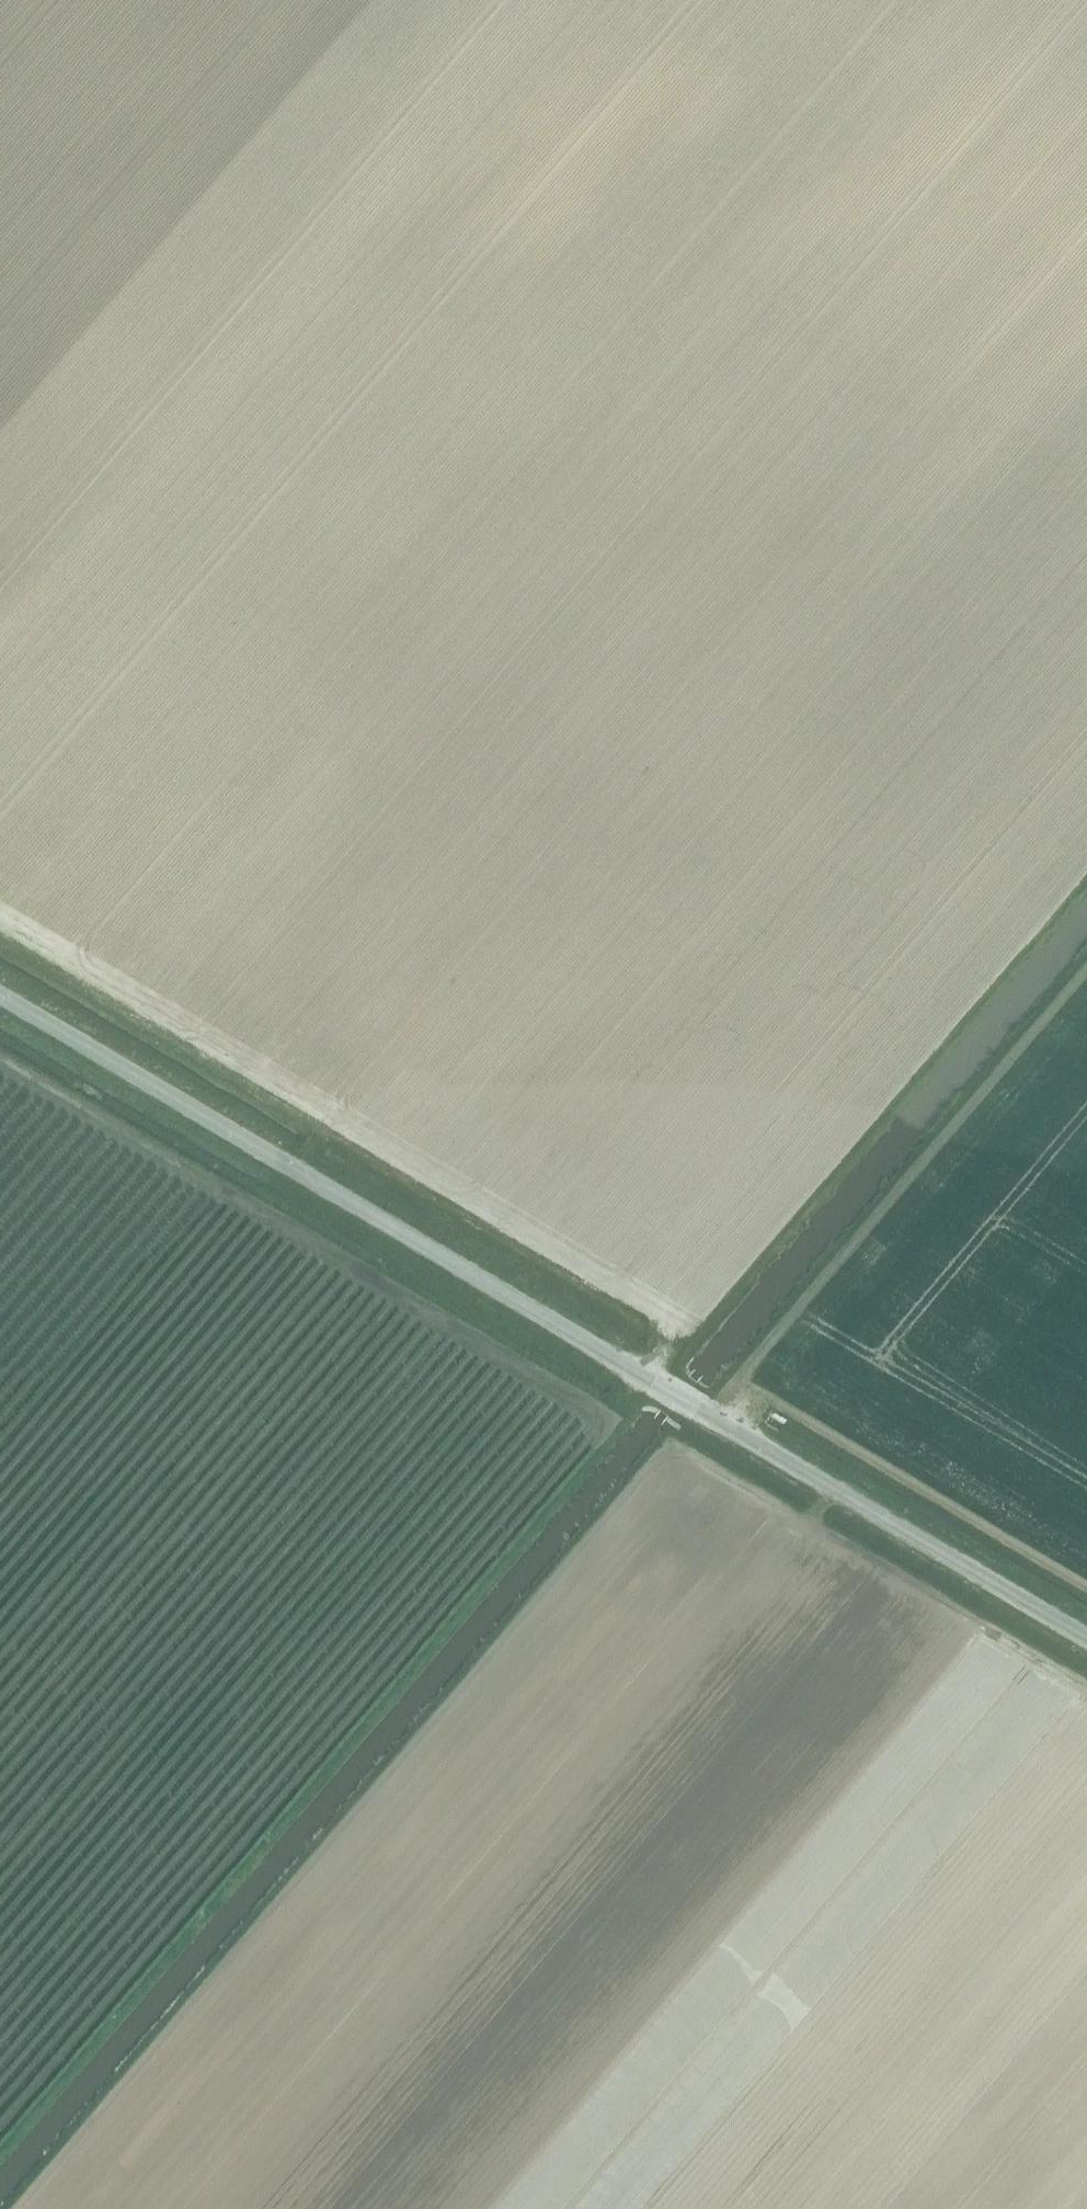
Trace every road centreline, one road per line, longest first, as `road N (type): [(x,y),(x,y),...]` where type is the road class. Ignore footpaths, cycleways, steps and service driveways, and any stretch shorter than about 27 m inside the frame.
road 1 (unclassified): [(1086,1628),(0,998)]

